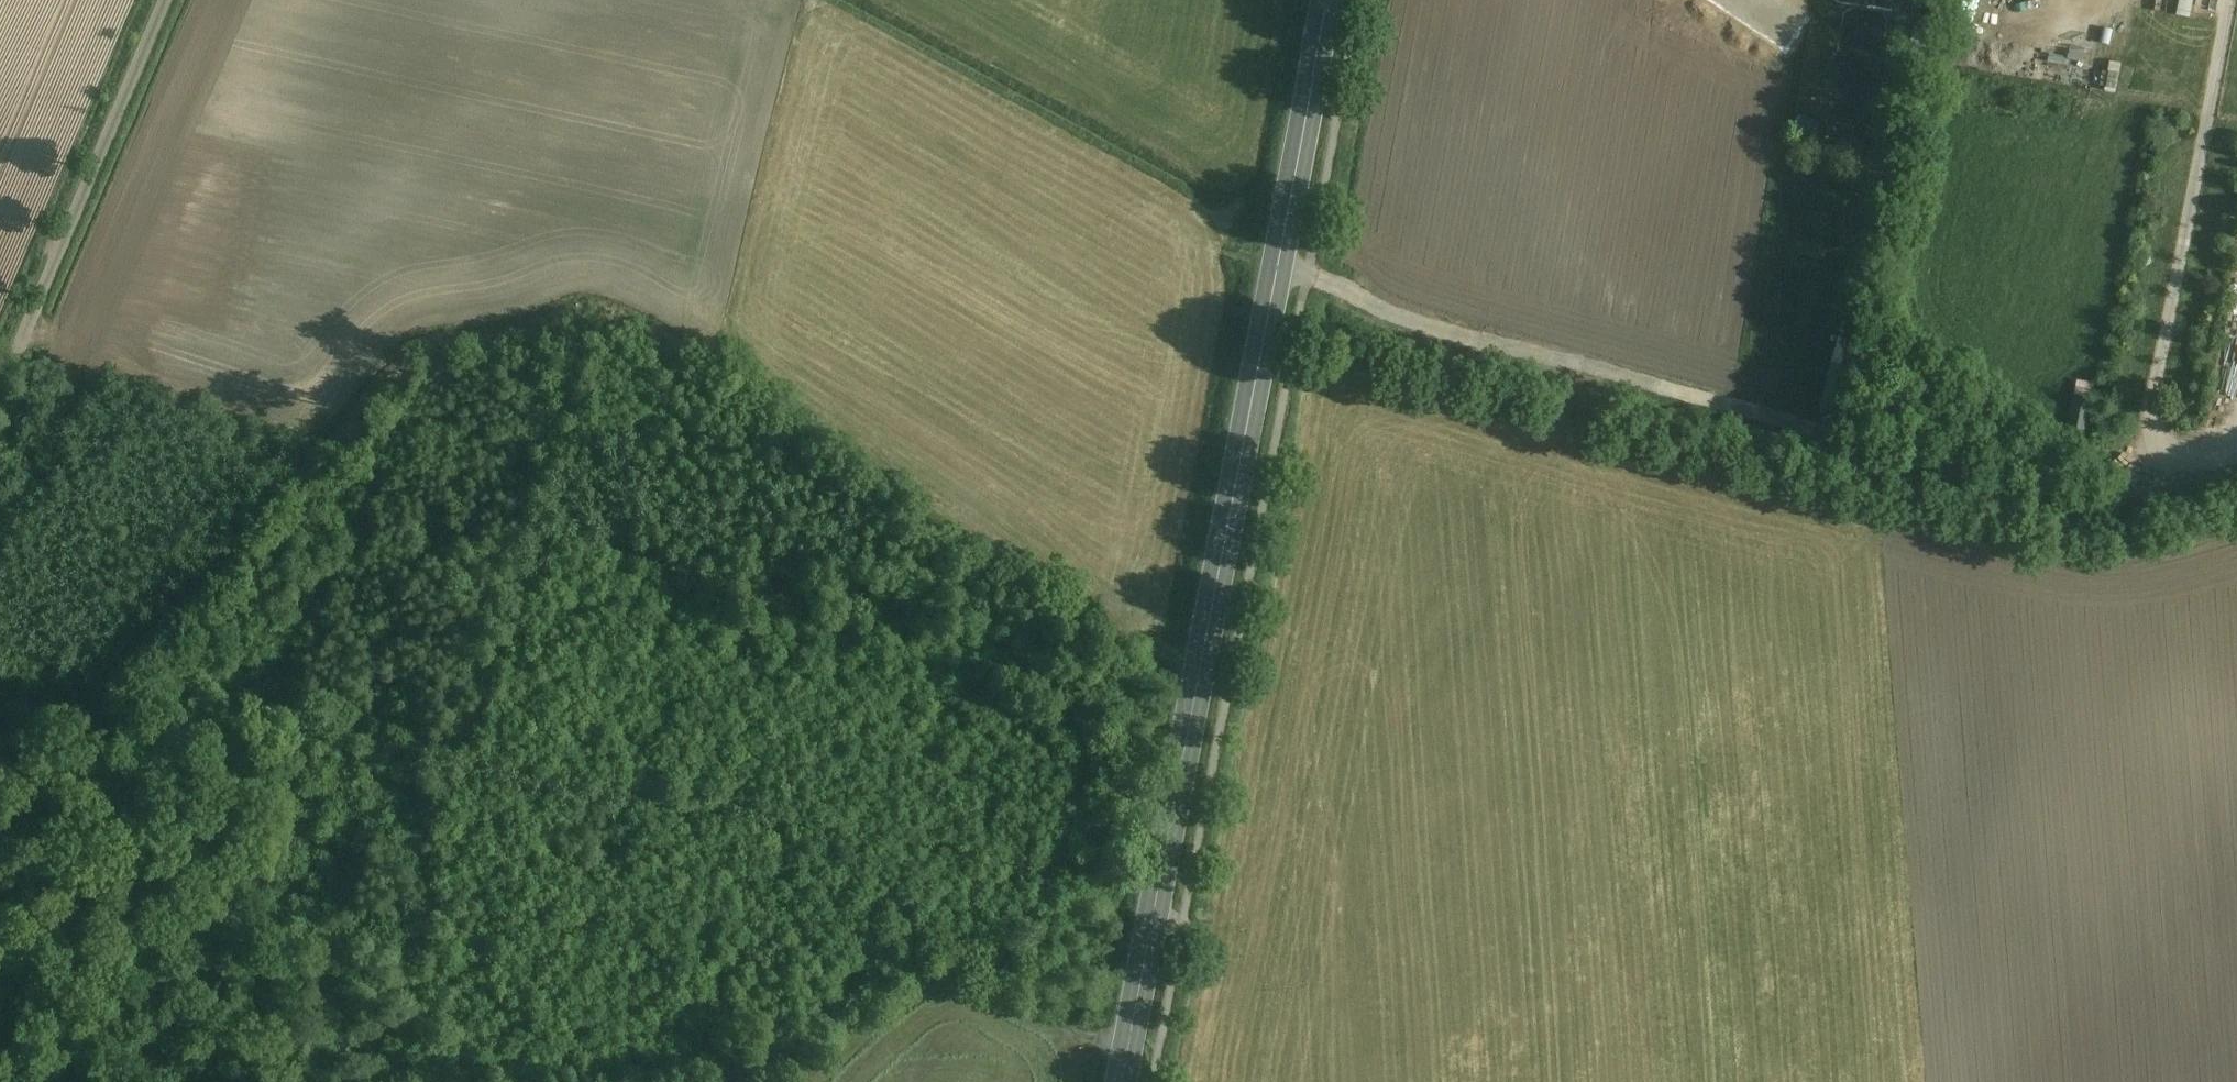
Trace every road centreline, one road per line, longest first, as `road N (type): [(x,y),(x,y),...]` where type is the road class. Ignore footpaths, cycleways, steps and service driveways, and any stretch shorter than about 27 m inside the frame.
road 1 (primary): [(1327,0),(1120,1081)]
road 2 (unclassified): [(0,351),(149,0)]

